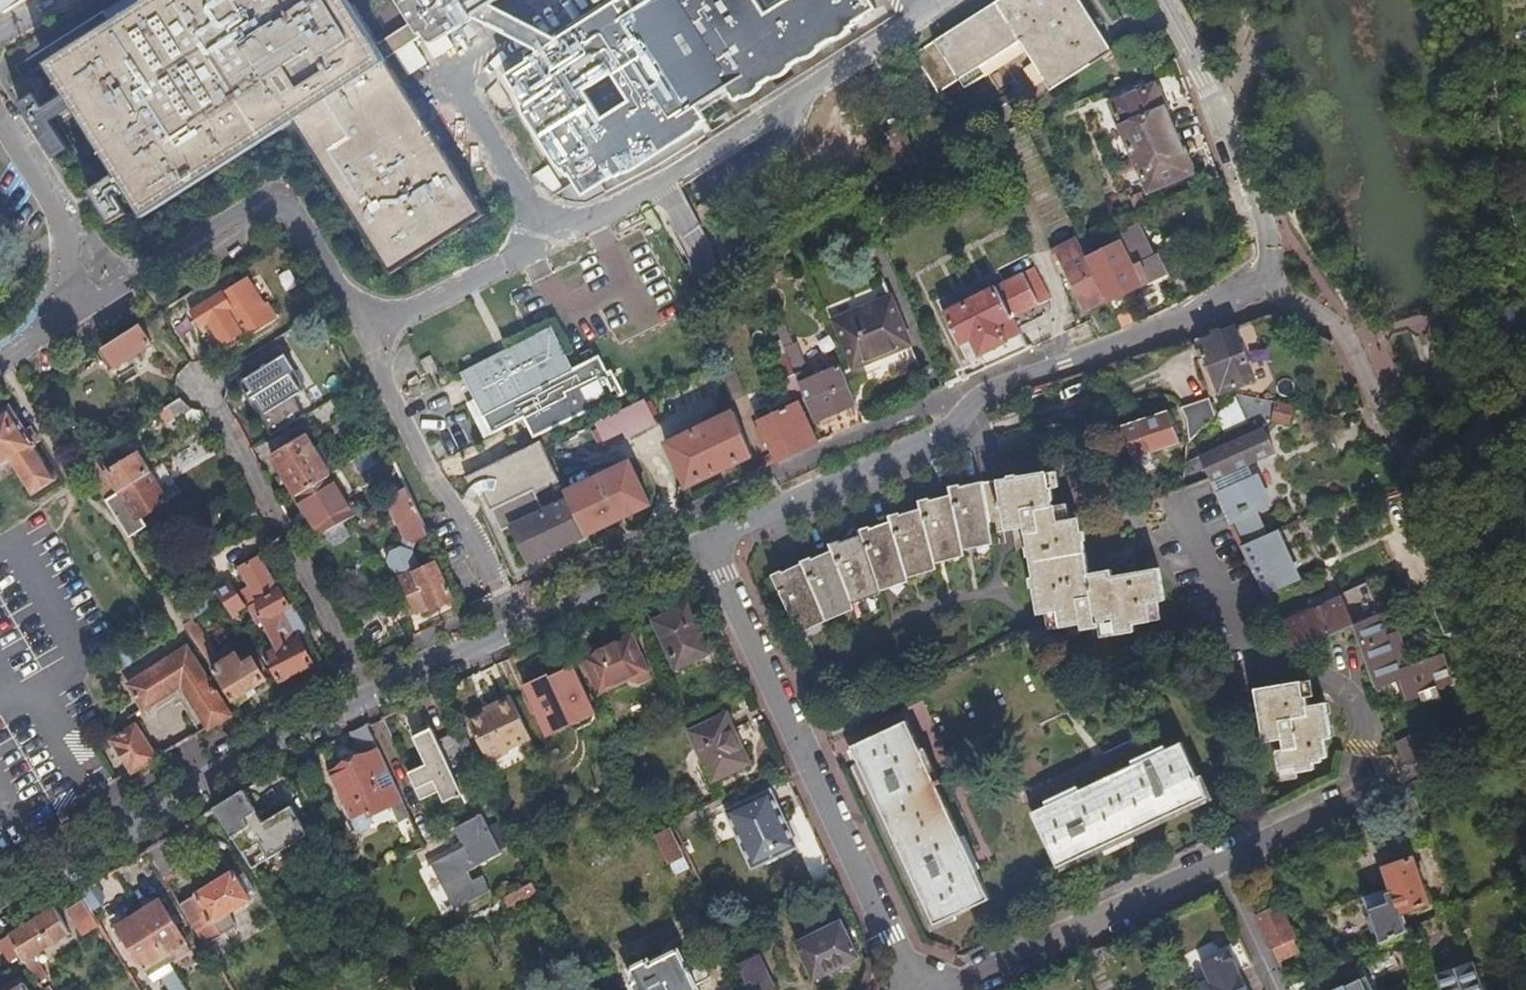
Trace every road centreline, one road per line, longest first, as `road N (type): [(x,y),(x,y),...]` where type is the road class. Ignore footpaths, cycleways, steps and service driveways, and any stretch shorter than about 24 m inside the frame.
road 1 (residential): [(1264,276),(1199,314),(983,393),(934,438),(730,532)]
road 2 (residential): [(1264,276),(1283,294),(1326,313),(1351,342),(1525,751)]
road 3 (residential): [(703,544),(915,989)]
road 4 (residential): [(942,989),(1381,792)]
road 5 (residential): [(368,690),(233,760),(0,902)]
road 6 (residential): [(703,544),(368,690)]
road 7 (residential): [(205,385),(368,690)]
road 8 (residential): [(1264,276),(1233,152),(1165,0)]

